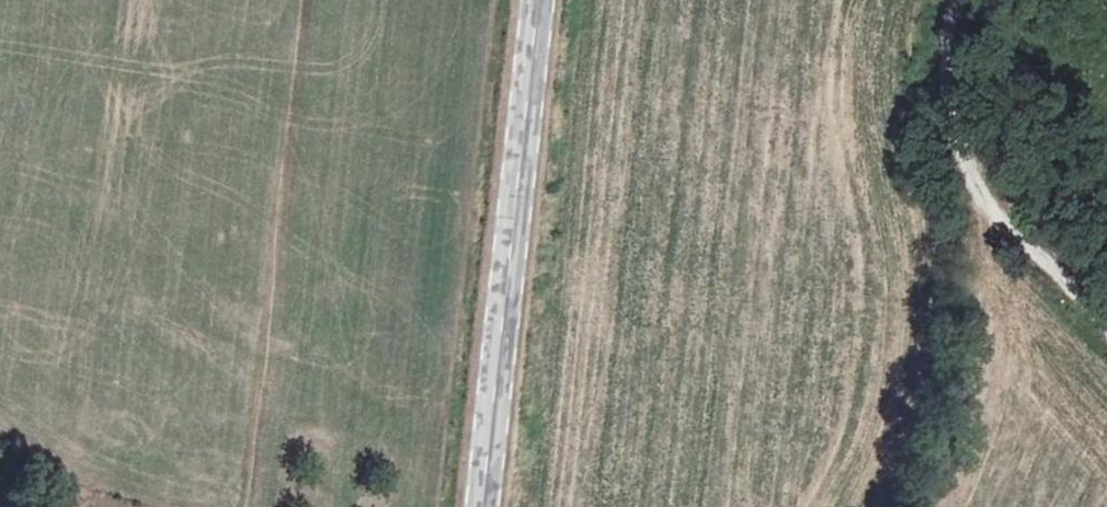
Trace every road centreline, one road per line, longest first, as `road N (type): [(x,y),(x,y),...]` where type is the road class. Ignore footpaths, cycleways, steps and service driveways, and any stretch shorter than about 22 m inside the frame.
road 1 (secondary): [(538,0),(482,506)]
road 2 (track): [(949,0),(941,75),(963,151),(1002,216),(1106,328)]

